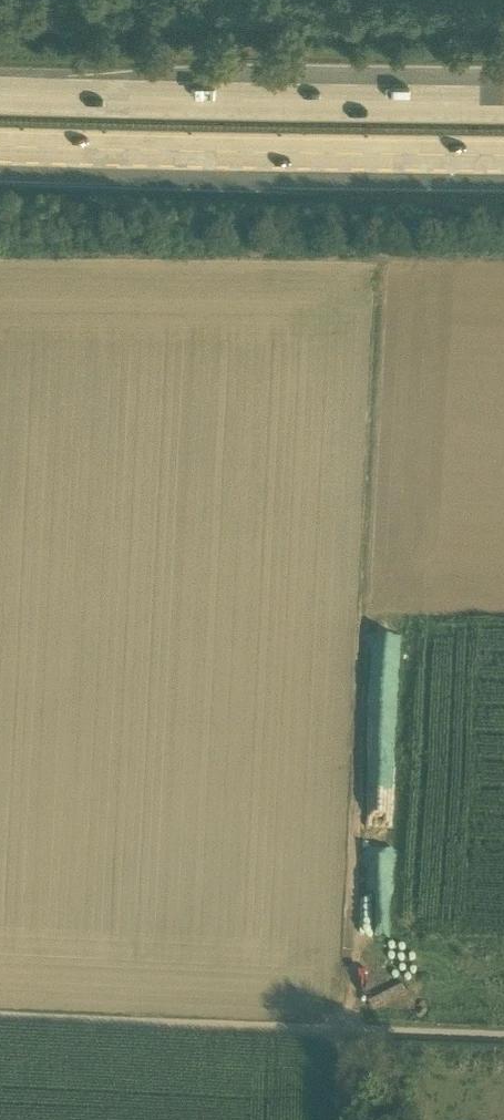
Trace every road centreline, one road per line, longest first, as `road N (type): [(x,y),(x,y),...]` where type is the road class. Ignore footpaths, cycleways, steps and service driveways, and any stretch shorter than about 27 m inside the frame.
road 1 (unclassified): [(0,1019),(503,1039)]
road 2 (motorway): [(0,149),(503,159)]
road 3 (motorway): [(503,99),(0,92)]

